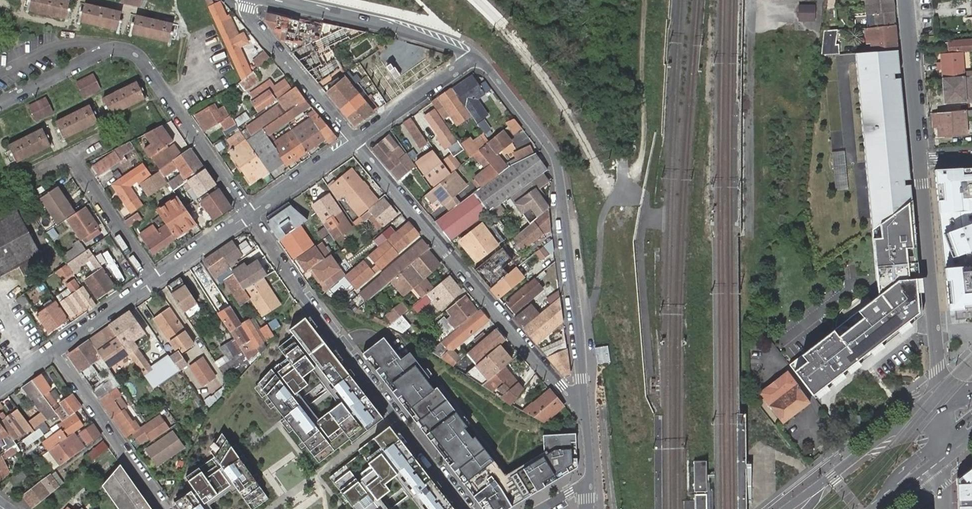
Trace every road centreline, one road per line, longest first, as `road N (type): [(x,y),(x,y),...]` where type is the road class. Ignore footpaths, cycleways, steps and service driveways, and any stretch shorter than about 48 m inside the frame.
road 1 (residential): [(473,58),(554,157),(584,399)]
road 2 (residential): [(467,508),(248,215)]
road 3 (residential): [(584,399),(565,392),(354,141)]
road 4 (residential): [(0,103),(103,51),(133,52),(248,215)]
road 5 (residential): [(919,162),(941,404)]
road 6 (residential): [(55,352),(248,215)]
road 7 (residential): [(280,0),(386,25),(473,58)]
road 8 (residential): [(55,352),(162,508)]
road 9 (primary): [(941,404),(891,428),(785,508)]
road 10 (residential): [(354,141),(251,20),(249,0)]
road 11 (residential): [(908,0),(919,162)]
road 12 (residential): [(354,141),(473,58)]
road 13 (residential): [(248,215),(354,141)]

